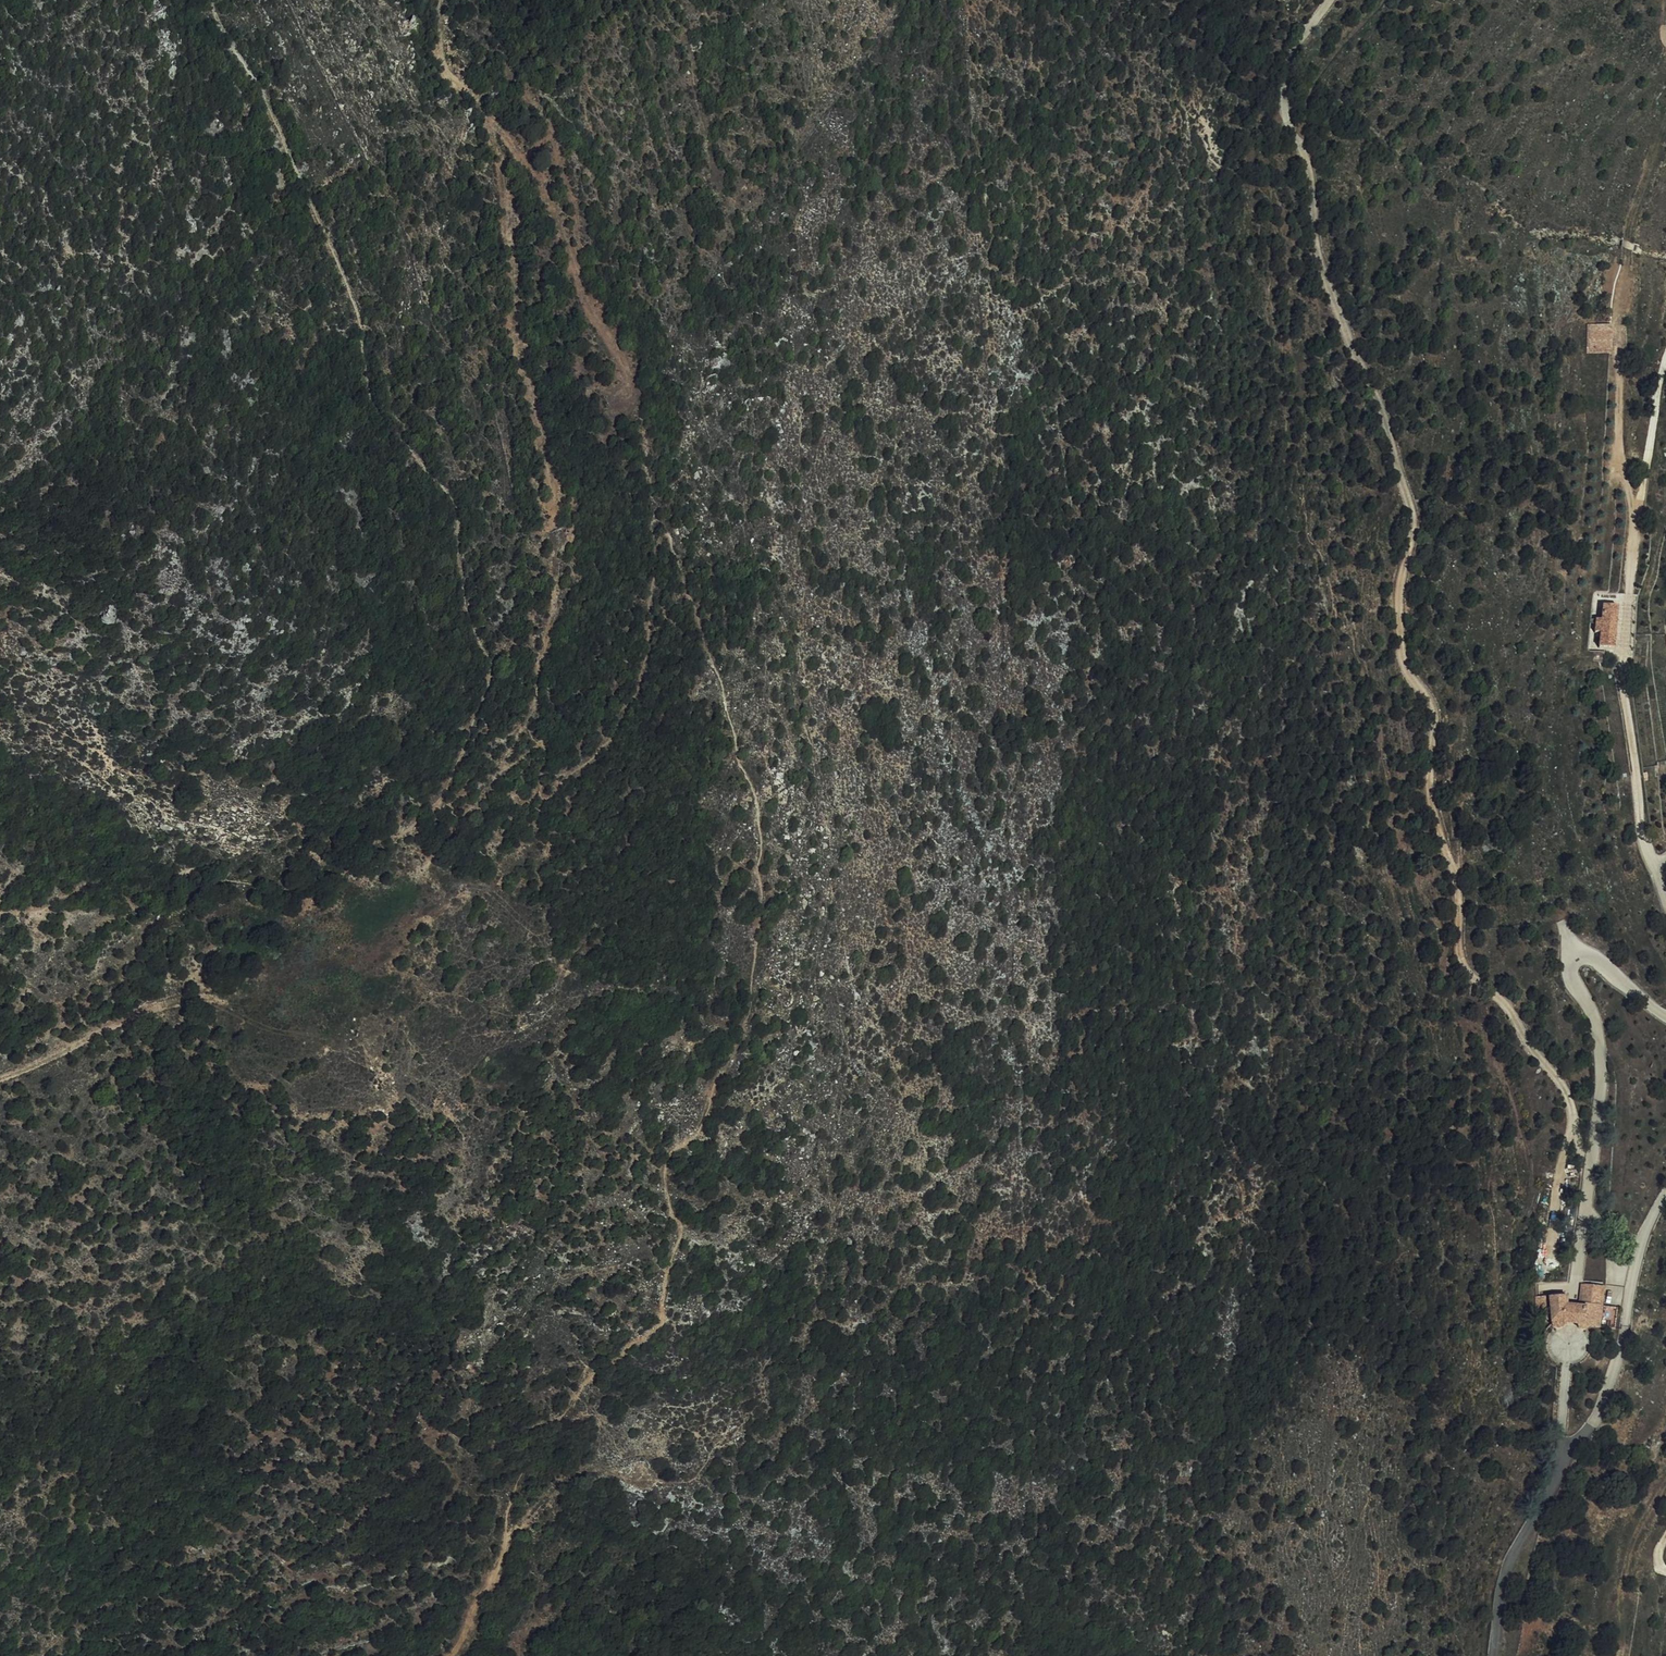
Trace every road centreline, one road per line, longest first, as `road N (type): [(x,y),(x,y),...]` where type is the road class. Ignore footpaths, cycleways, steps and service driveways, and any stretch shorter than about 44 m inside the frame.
road 1 (track): [(632,376),(579,289),(537,175),(442,60),(439,0)]
road 2 (track): [(0,1079),(130,1013),(211,1001)]
road 3 (track): [(1636,516),(1619,448),(1622,349)]

